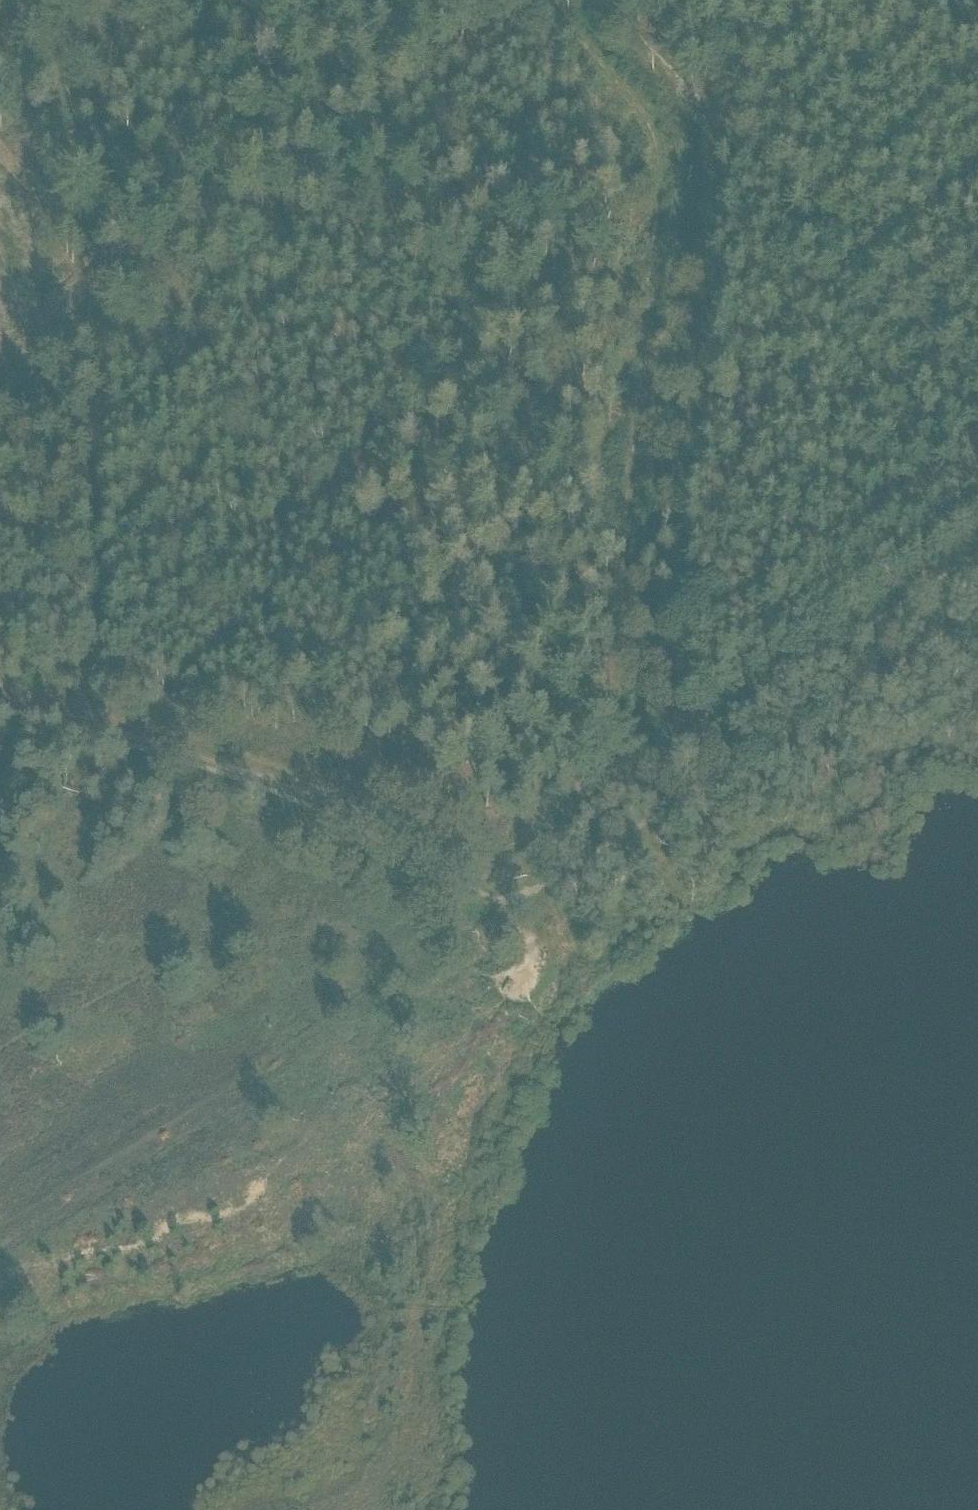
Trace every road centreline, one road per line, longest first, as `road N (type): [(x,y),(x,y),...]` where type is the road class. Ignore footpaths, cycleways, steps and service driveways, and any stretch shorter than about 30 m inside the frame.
road 1 (track): [(0,690),(209,750),(467,857),(489,856),(528,850),(977,559)]
road 2 (track): [(638,829),(692,108),(588,0)]

